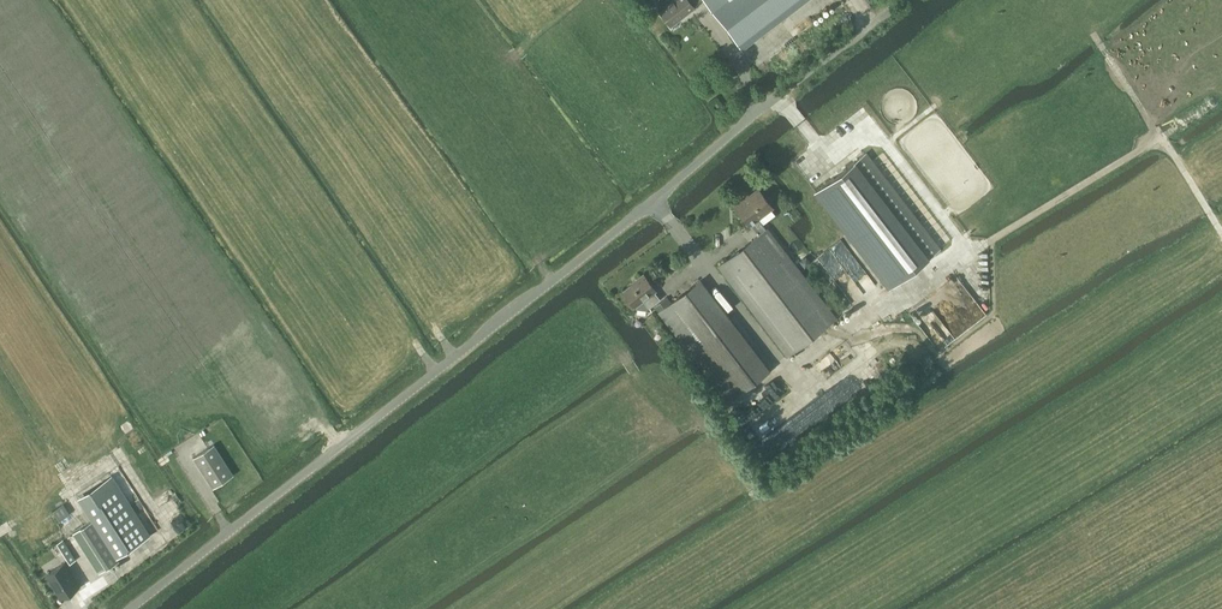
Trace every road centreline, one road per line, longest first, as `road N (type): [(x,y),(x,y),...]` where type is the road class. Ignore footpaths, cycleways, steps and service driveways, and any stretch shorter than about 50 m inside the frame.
road 1 (unclassified): [(129,608),(897,6)]
road 2 (track): [(1160,139),(791,373),(709,270)]
road 3 (track): [(1094,34),(1160,139)]

